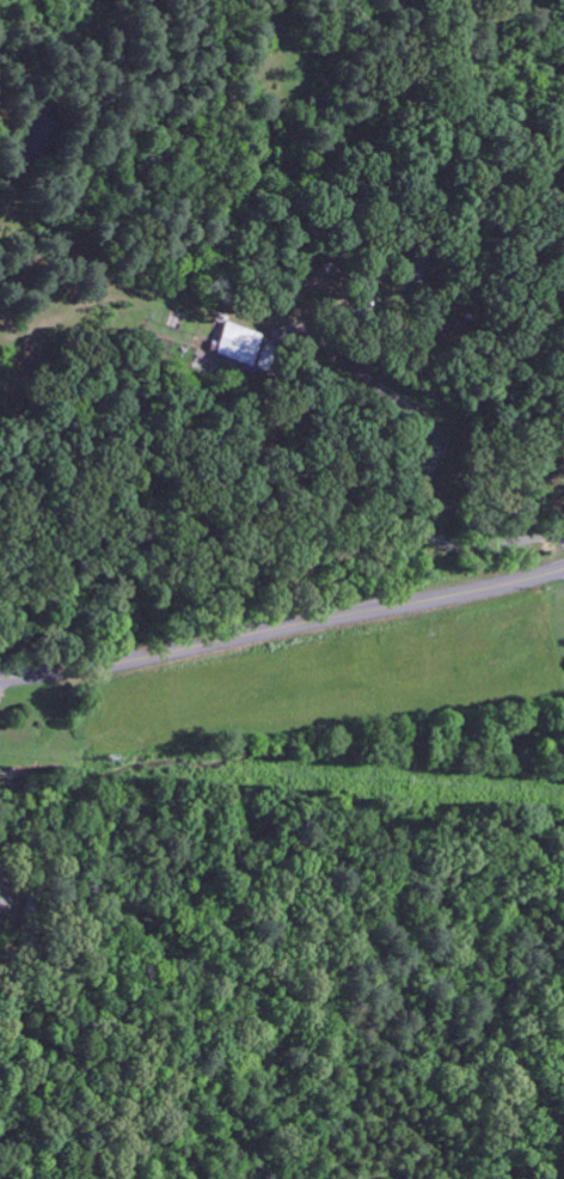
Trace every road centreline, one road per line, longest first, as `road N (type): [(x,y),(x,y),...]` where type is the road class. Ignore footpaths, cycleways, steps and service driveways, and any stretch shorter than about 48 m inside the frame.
road 1 (secondary): [(563,568),(157,656),(0,679)]
road 2 (residential): [(563,537),(454,544),(419,518),(439,448),(427,417),(274,350)]

